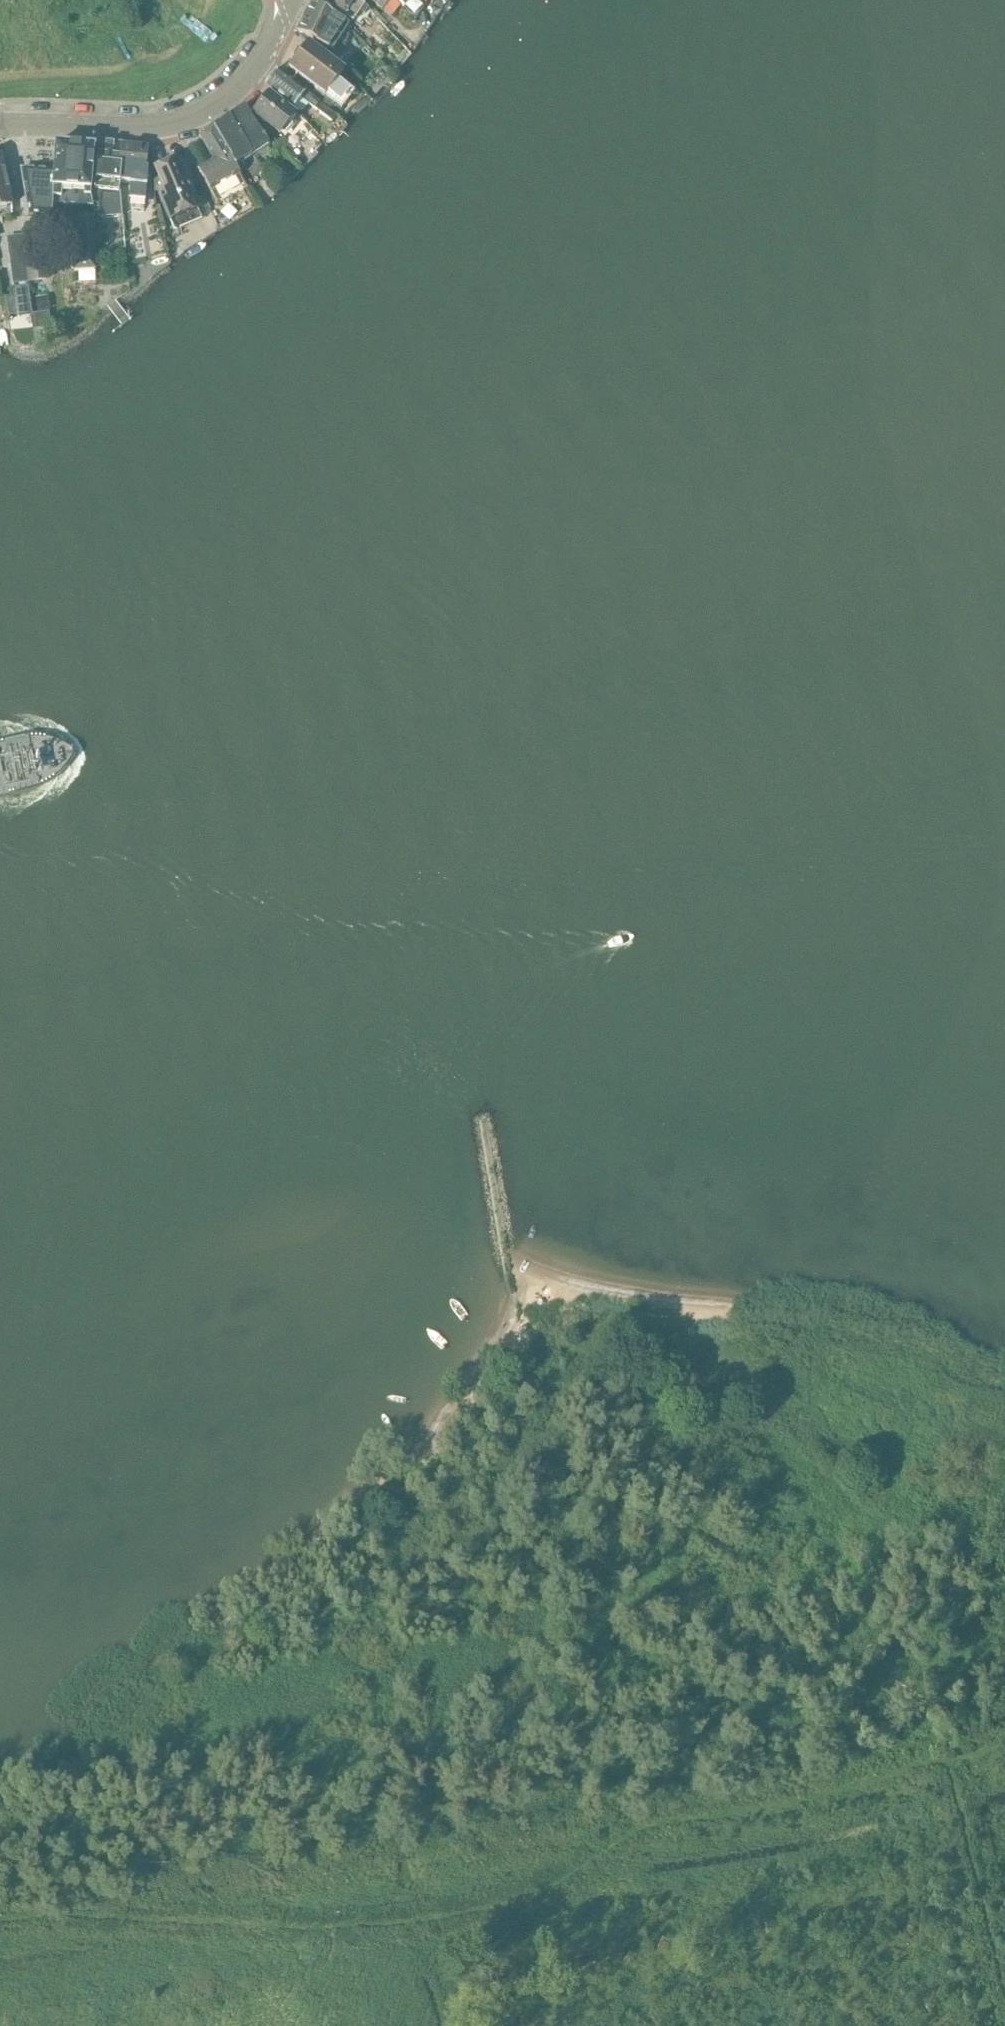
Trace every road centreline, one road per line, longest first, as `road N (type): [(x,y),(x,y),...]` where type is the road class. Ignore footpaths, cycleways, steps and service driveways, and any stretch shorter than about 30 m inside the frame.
road 1 (residential): [(294,0),(251,80),(203,115),(156,129),(0,127)]

